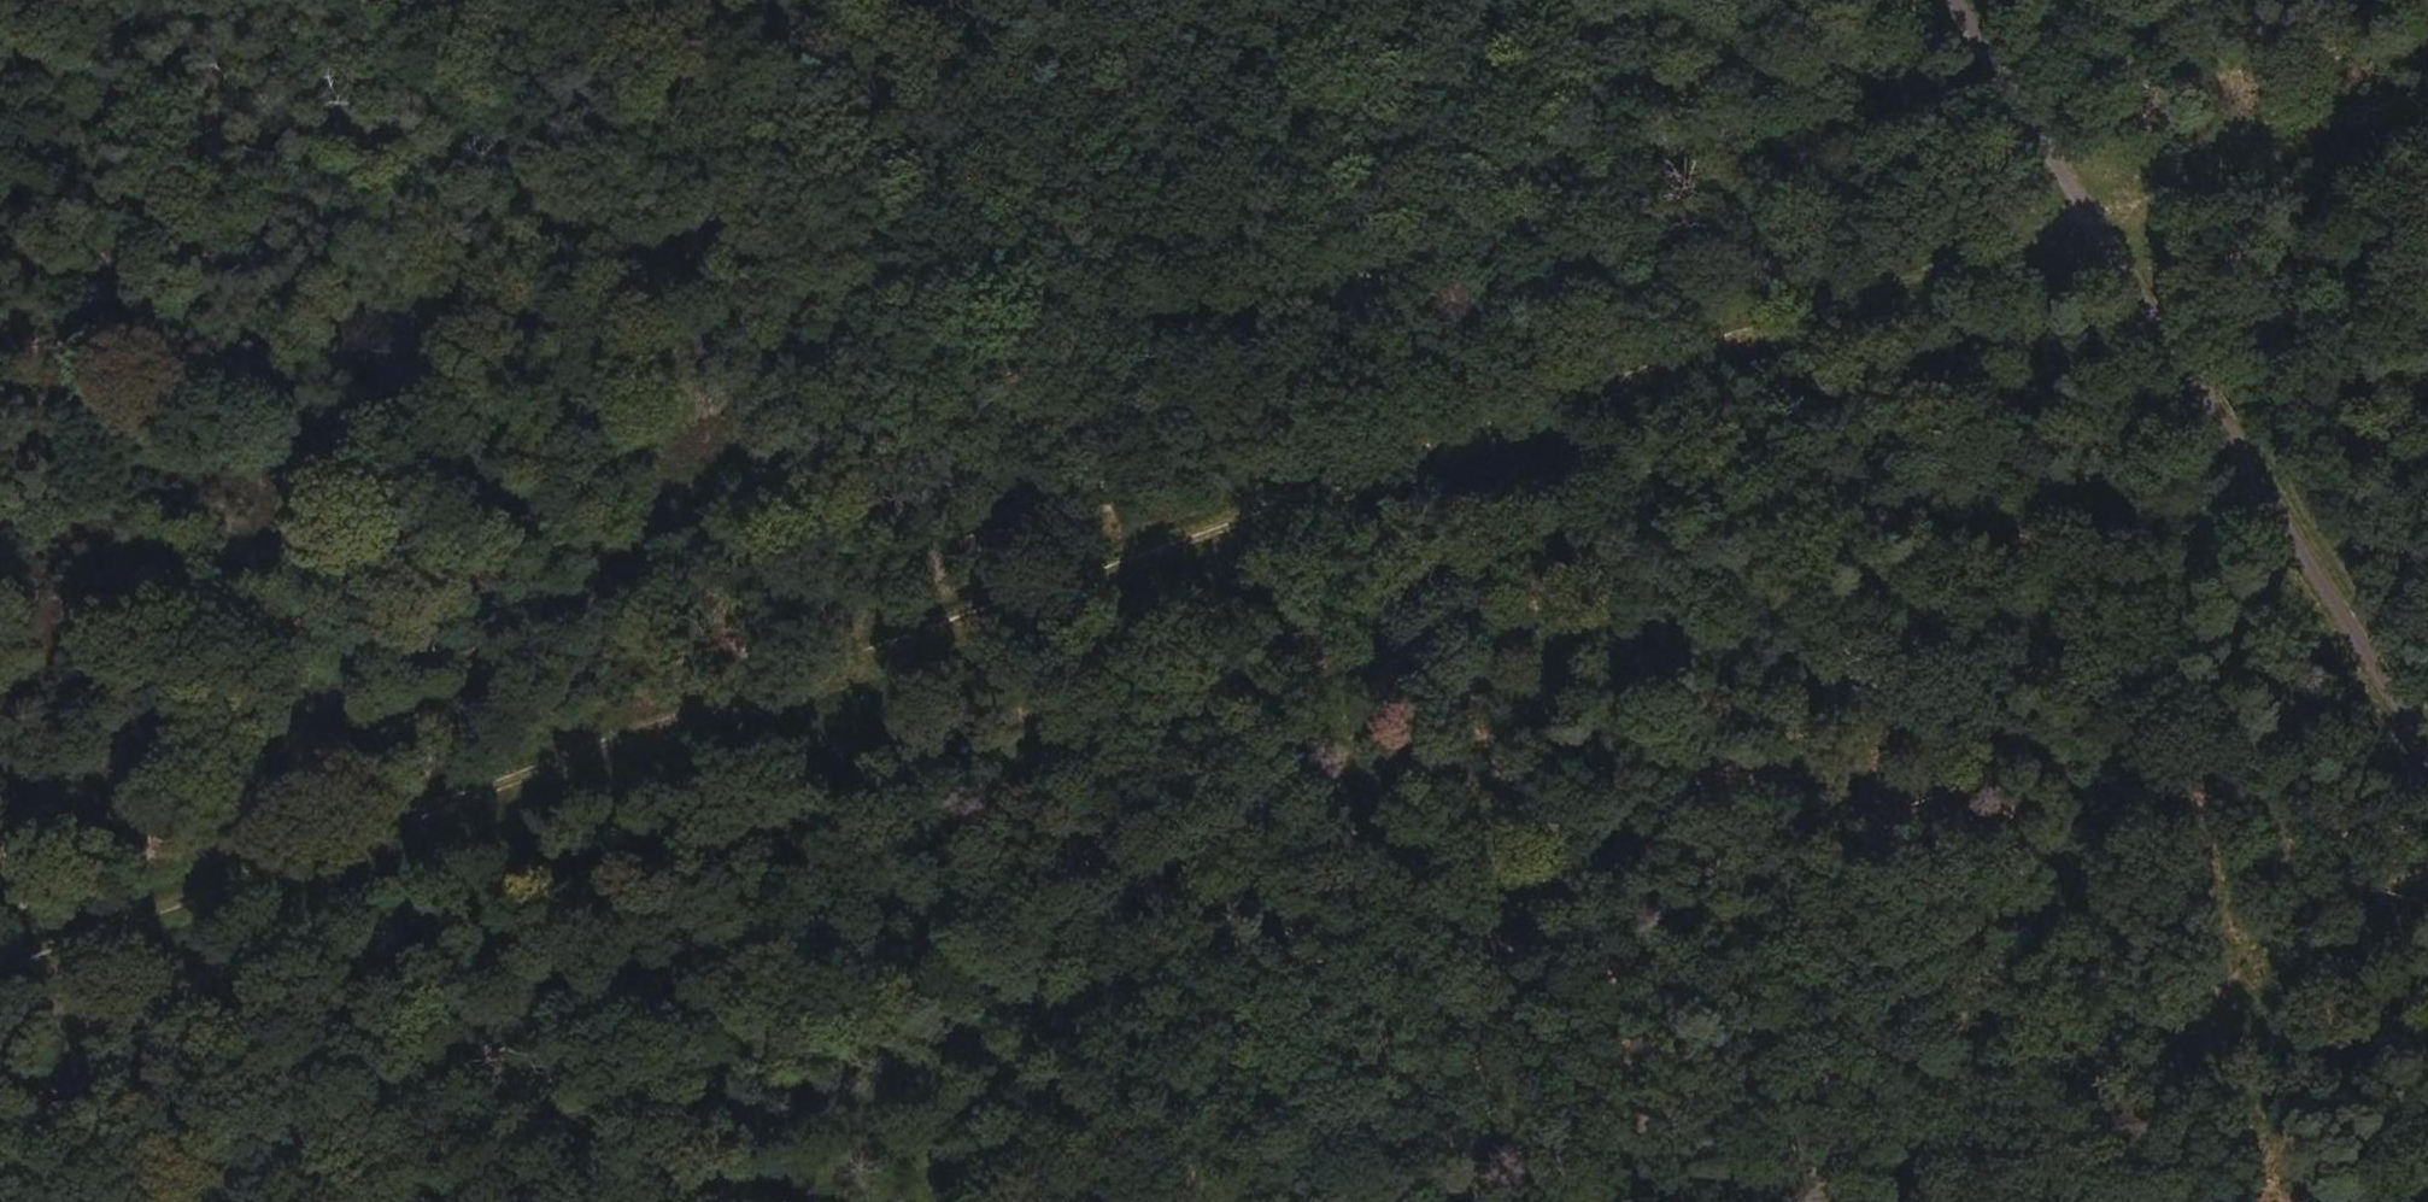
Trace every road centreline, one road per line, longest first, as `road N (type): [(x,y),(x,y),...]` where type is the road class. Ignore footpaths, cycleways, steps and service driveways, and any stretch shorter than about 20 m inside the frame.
road 1 (unclassified): [(2427,763),(1948,0)]

